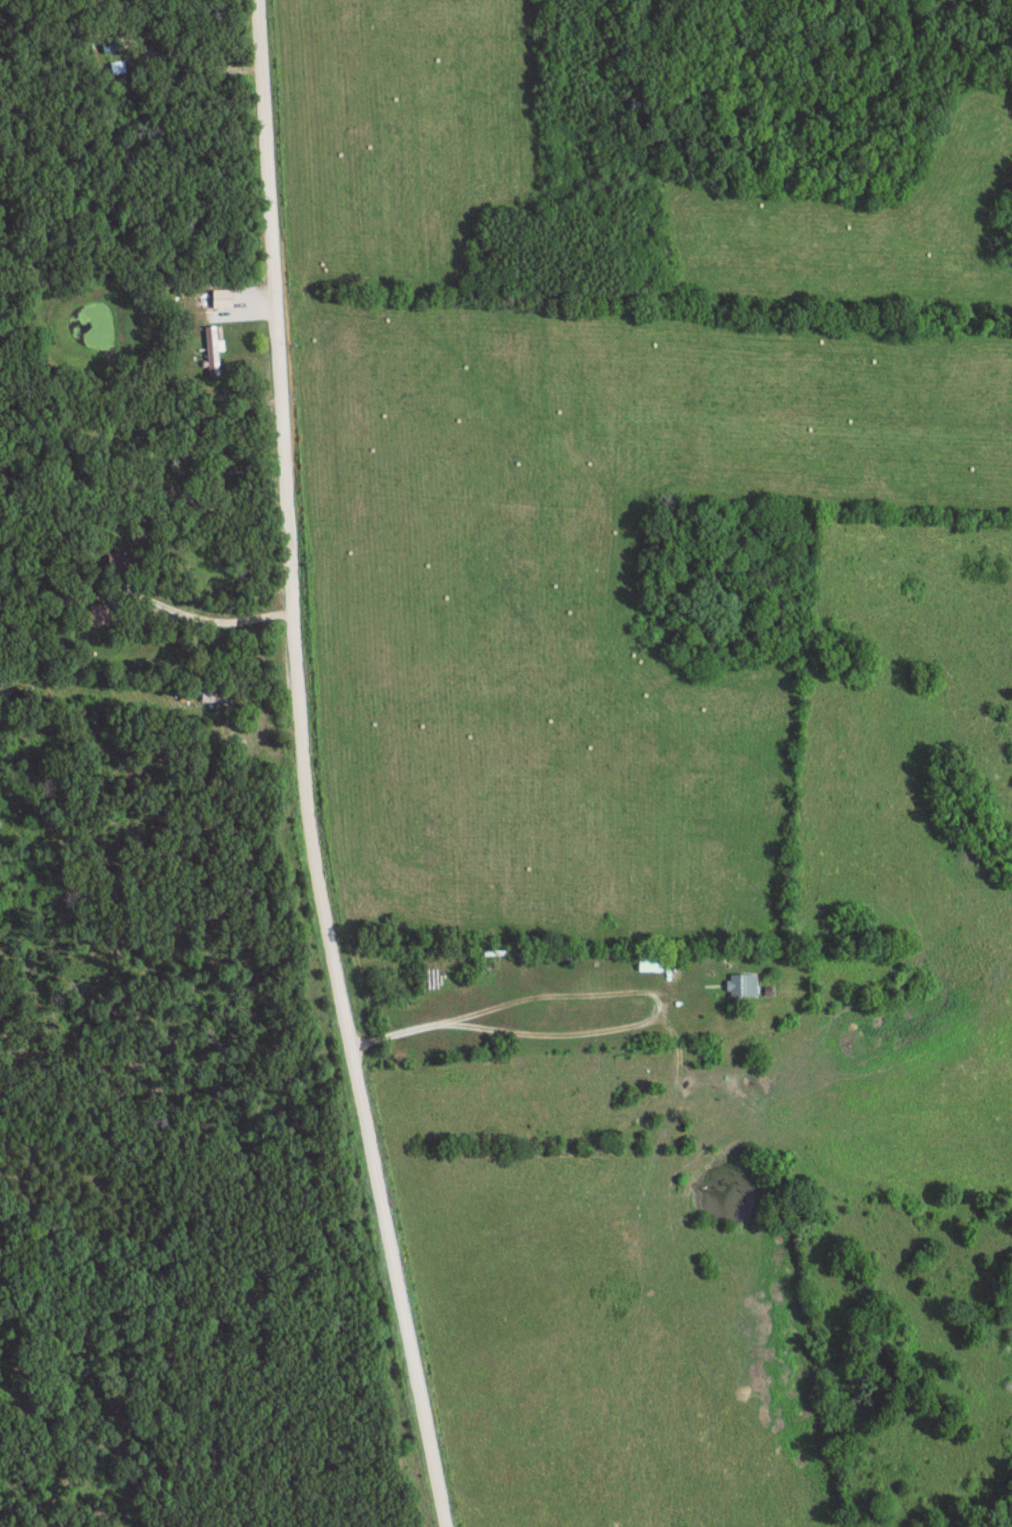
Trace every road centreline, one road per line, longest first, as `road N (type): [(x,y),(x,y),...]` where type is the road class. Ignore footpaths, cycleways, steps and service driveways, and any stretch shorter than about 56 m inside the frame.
road 1 (residential): [(449,1526),(308,777),(260,0)]
road 2 (track): [(478,1015),(452,1020),(519,1035),(634,1026),(662,1018),(668,997),(533,996),(478,1015)]

